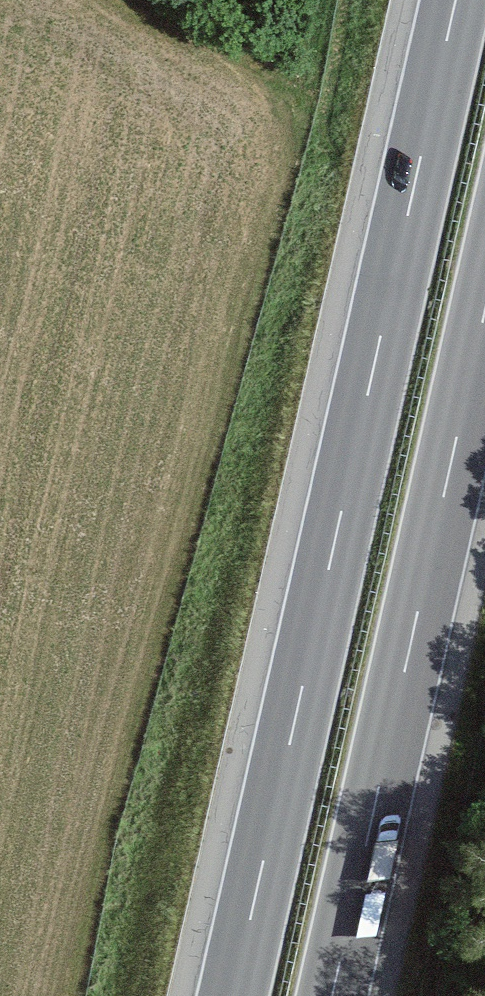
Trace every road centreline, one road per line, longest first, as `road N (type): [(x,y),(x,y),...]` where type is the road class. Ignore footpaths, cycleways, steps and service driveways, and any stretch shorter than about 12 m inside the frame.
road 1 (motorway): [(455,0),(232,995)]
road 2 (motorway): [(331,995),(484,306)]

